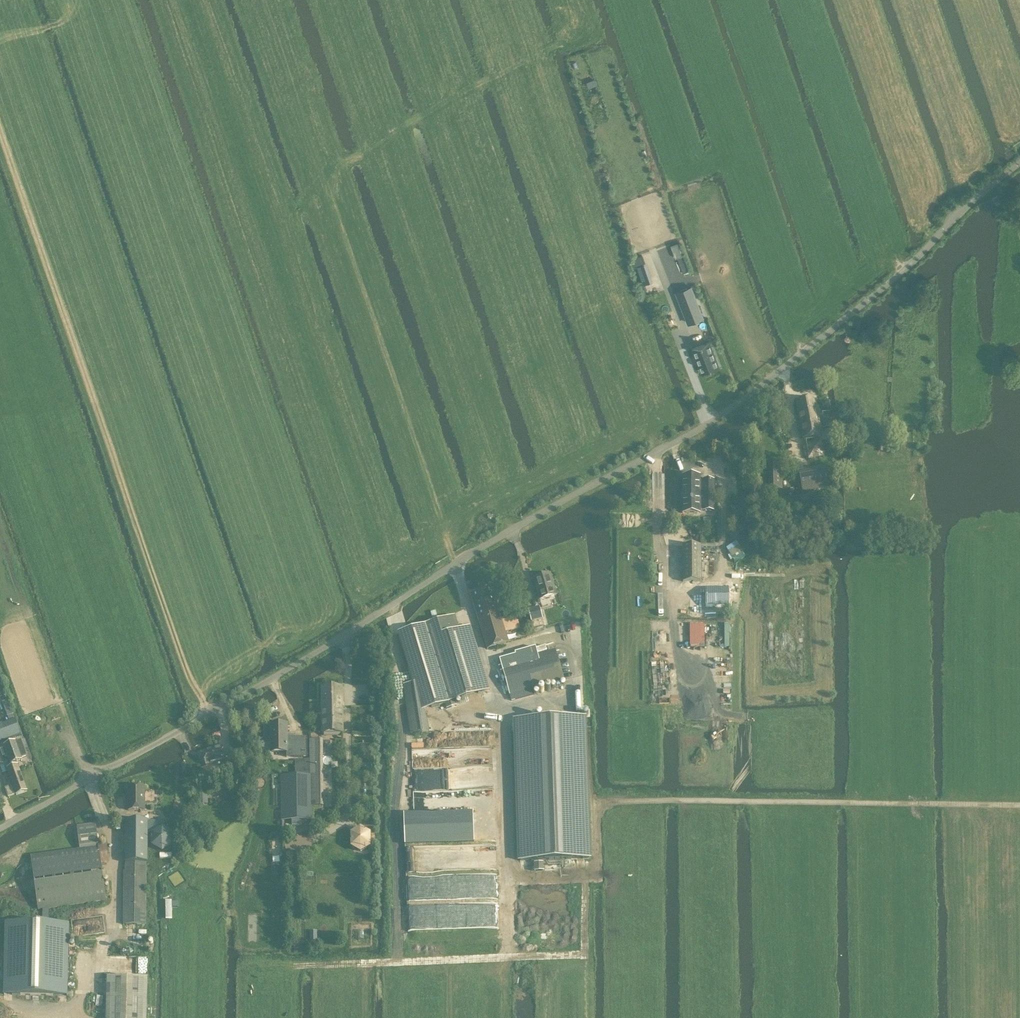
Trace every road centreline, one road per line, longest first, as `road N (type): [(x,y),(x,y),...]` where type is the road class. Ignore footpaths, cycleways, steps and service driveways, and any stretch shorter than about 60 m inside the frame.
road 1 (unclassified): [(0,828),(712,422),(856,309),(1019,161)]

